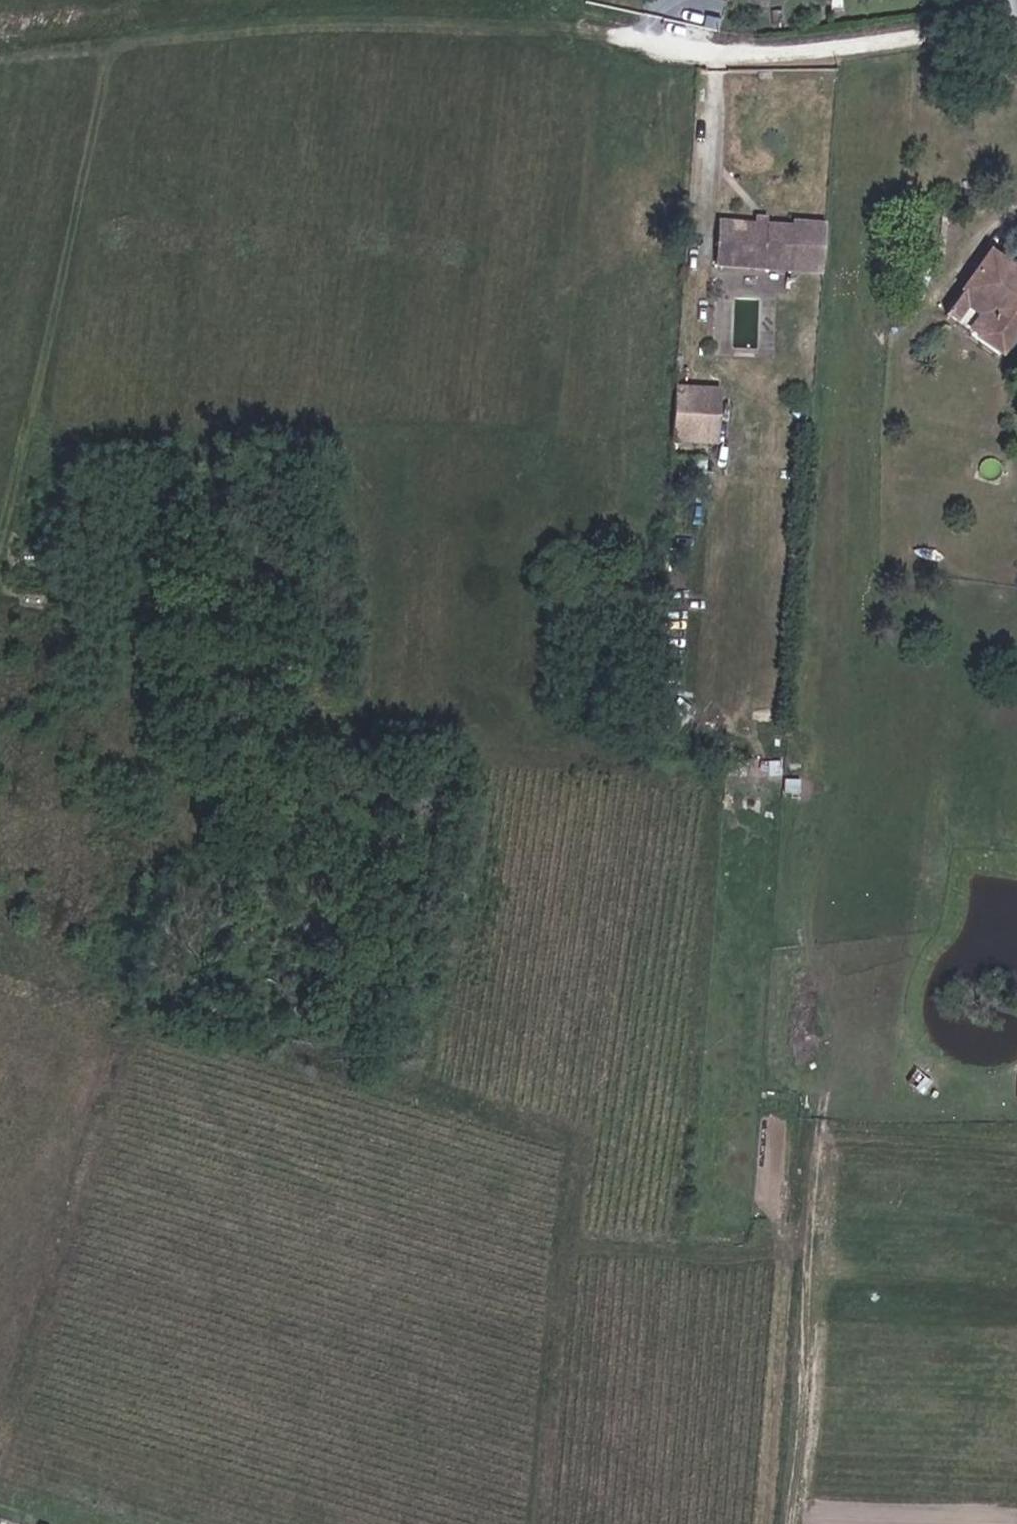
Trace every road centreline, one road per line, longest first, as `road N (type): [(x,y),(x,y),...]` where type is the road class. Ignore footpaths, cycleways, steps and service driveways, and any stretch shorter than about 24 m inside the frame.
road 1 (track): [(0,47),(246,15),(388,8),(643,35)]

